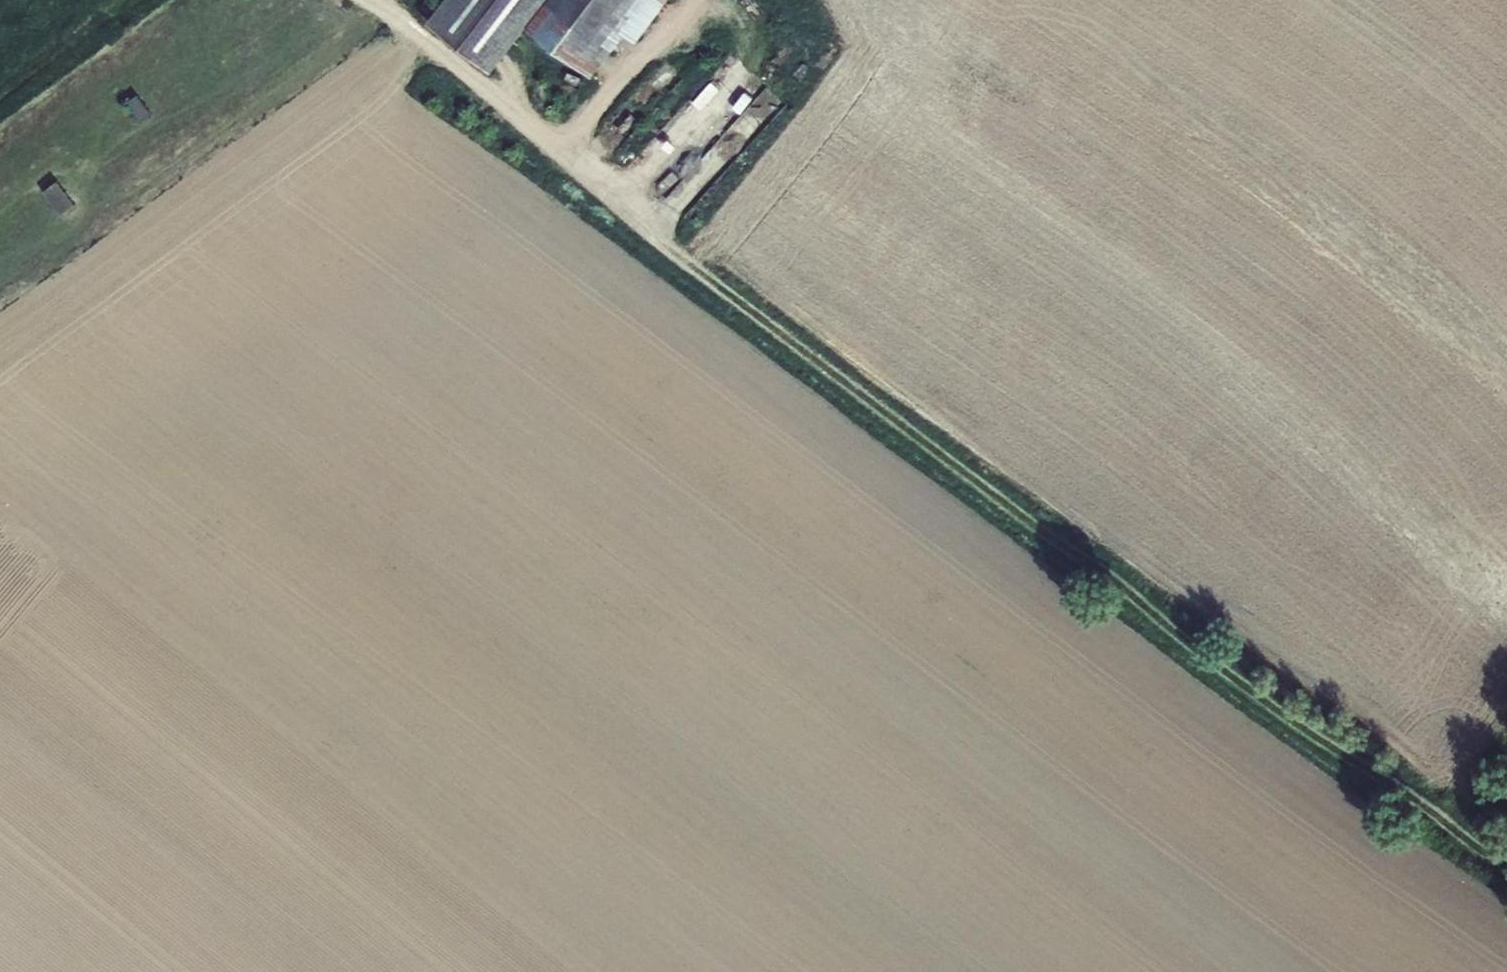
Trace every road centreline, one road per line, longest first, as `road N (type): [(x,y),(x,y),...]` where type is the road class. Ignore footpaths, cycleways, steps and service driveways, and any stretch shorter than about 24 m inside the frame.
road 1 (track): [(678,258),(1266,706),(1506,872)]

